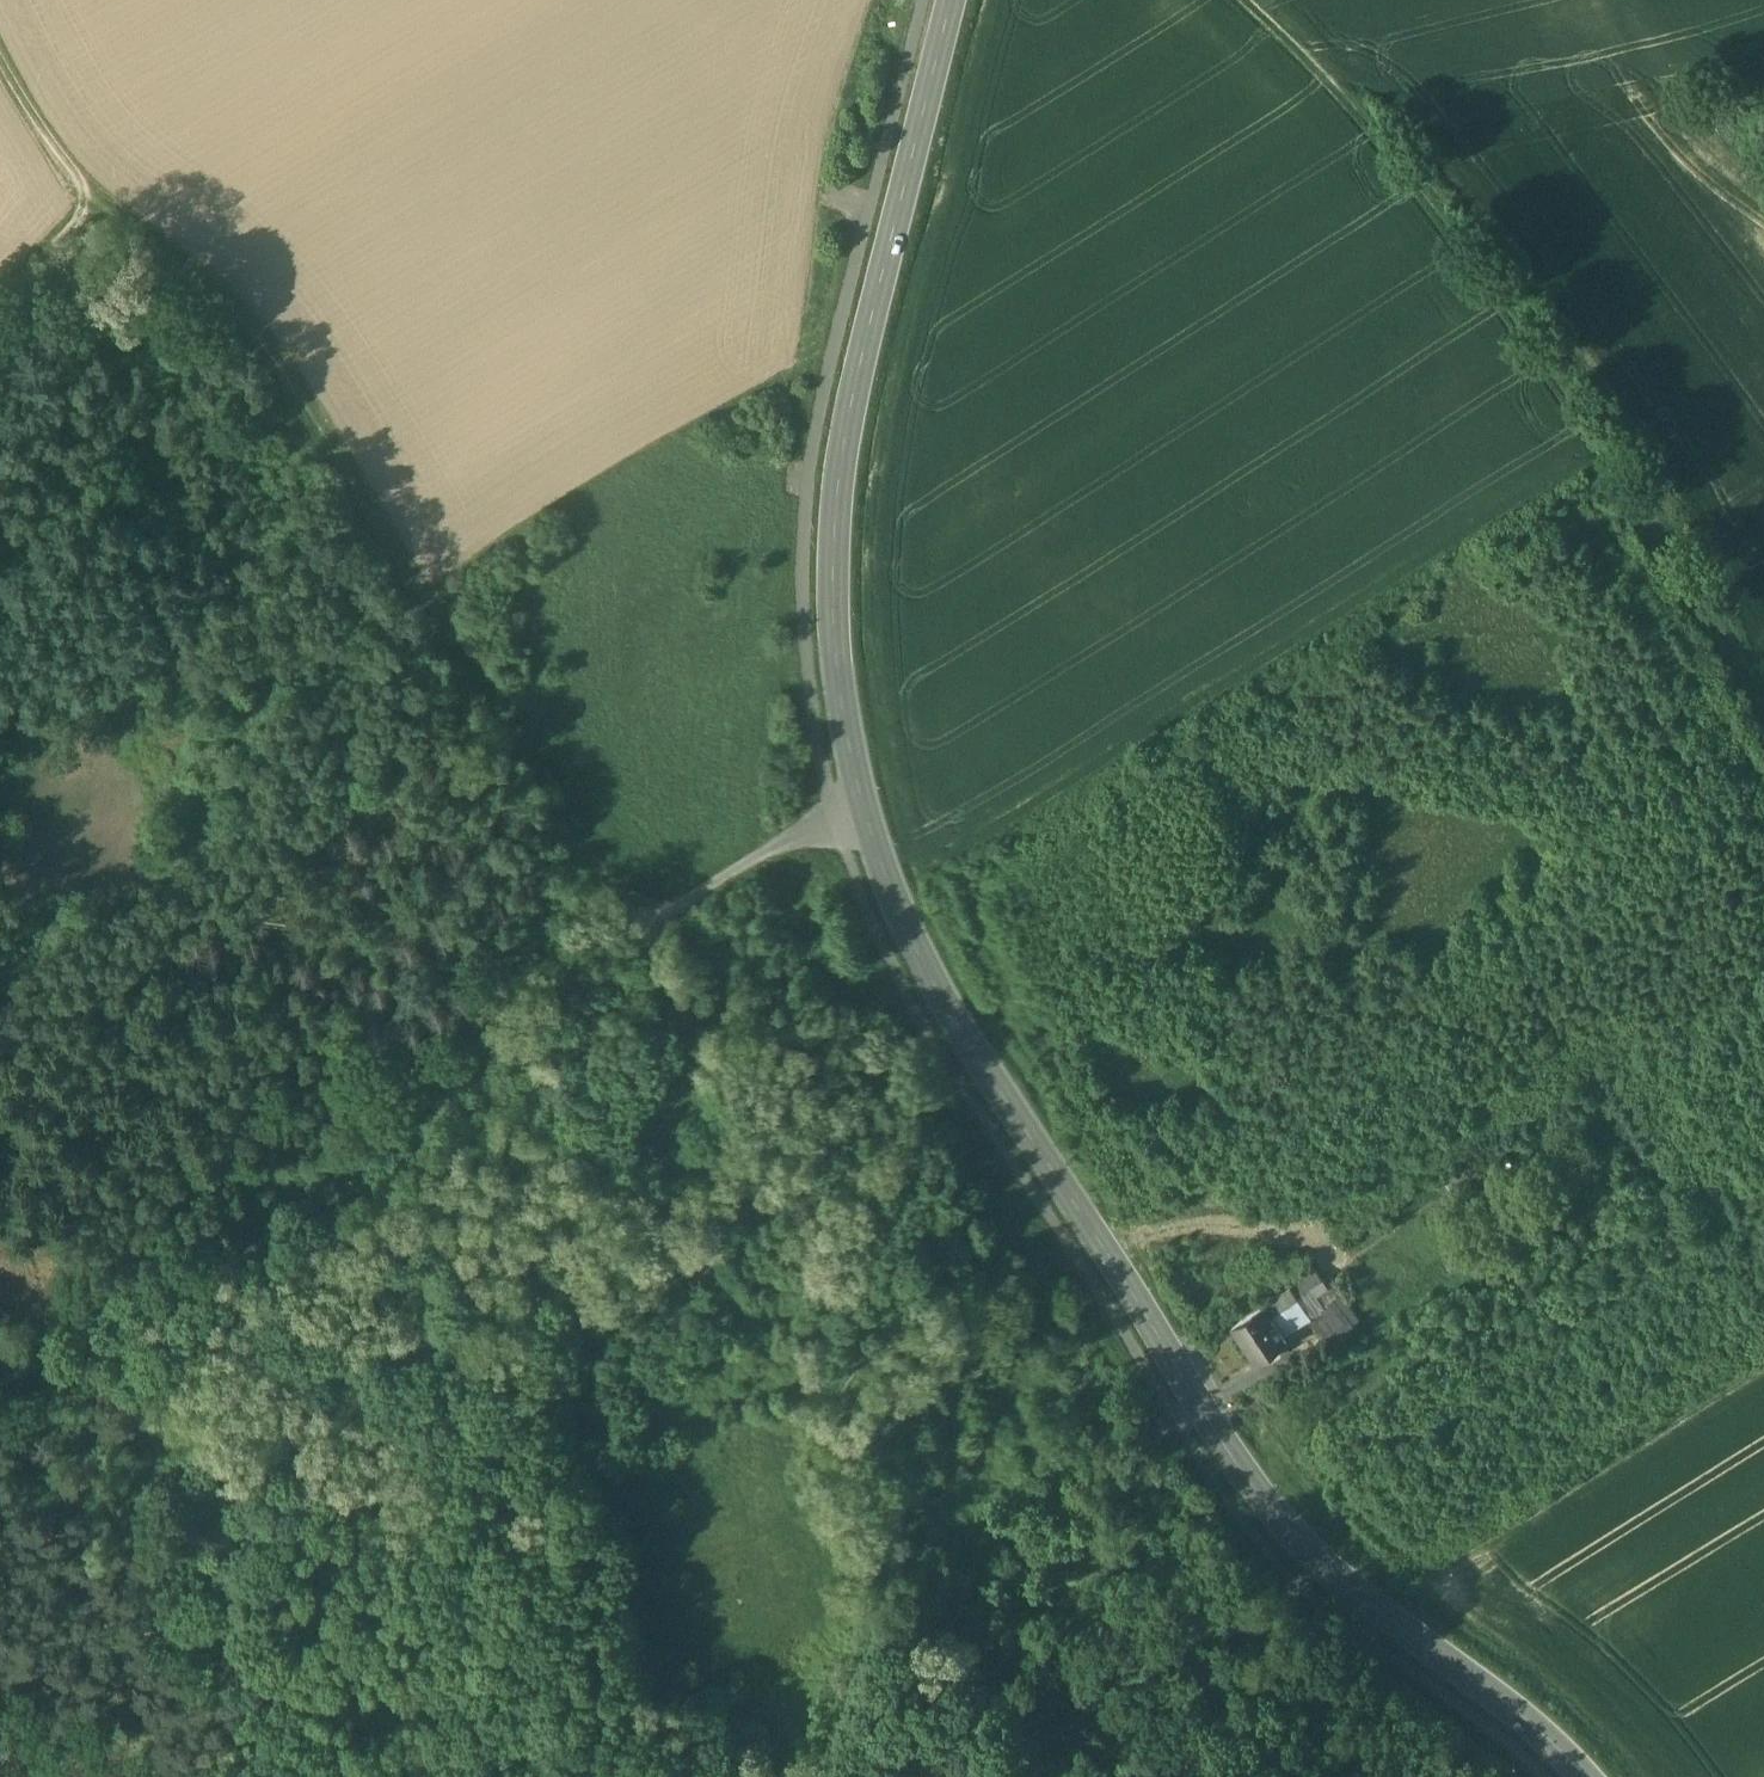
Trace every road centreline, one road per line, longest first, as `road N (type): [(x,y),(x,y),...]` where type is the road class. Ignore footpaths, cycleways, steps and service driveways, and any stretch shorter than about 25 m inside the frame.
road 1 (tertiary): [(1584,1776),(1528,1720),(1328,1573),(1270,1515),(968,1047),(901,921),(844,722),(835,544),(848,406),(948,0)]
road 2 (track): [(865,811),(740,857),(666,911),(602,865),(248,317),(159,243),(66,190)]
road 3 (track): [(1248,0),(1403,171),(1695,571),(1763,681)]

